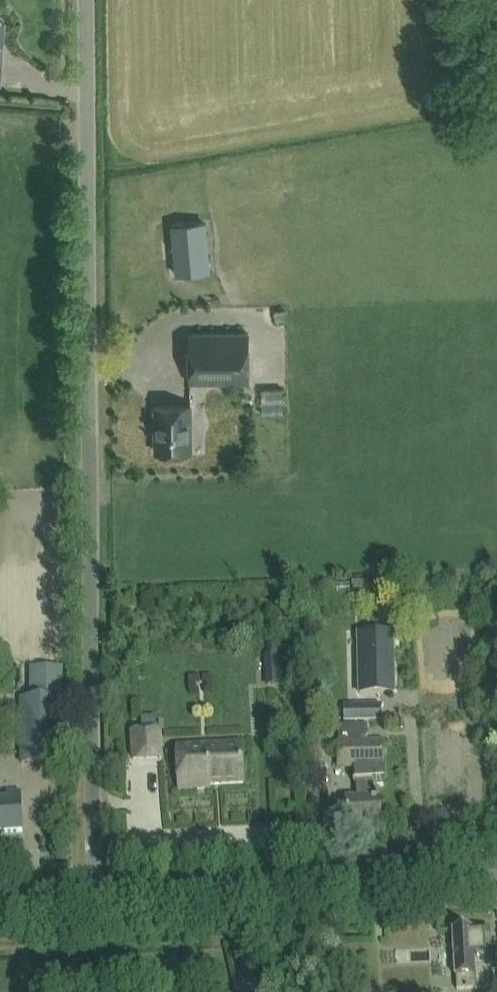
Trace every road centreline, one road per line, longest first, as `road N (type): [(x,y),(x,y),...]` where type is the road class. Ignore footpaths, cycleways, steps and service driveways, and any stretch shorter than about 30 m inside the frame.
road 1 (unclassified): [(94,913),(84,0)]
road 2 (unclassified): [(94,913),(496,890)]

